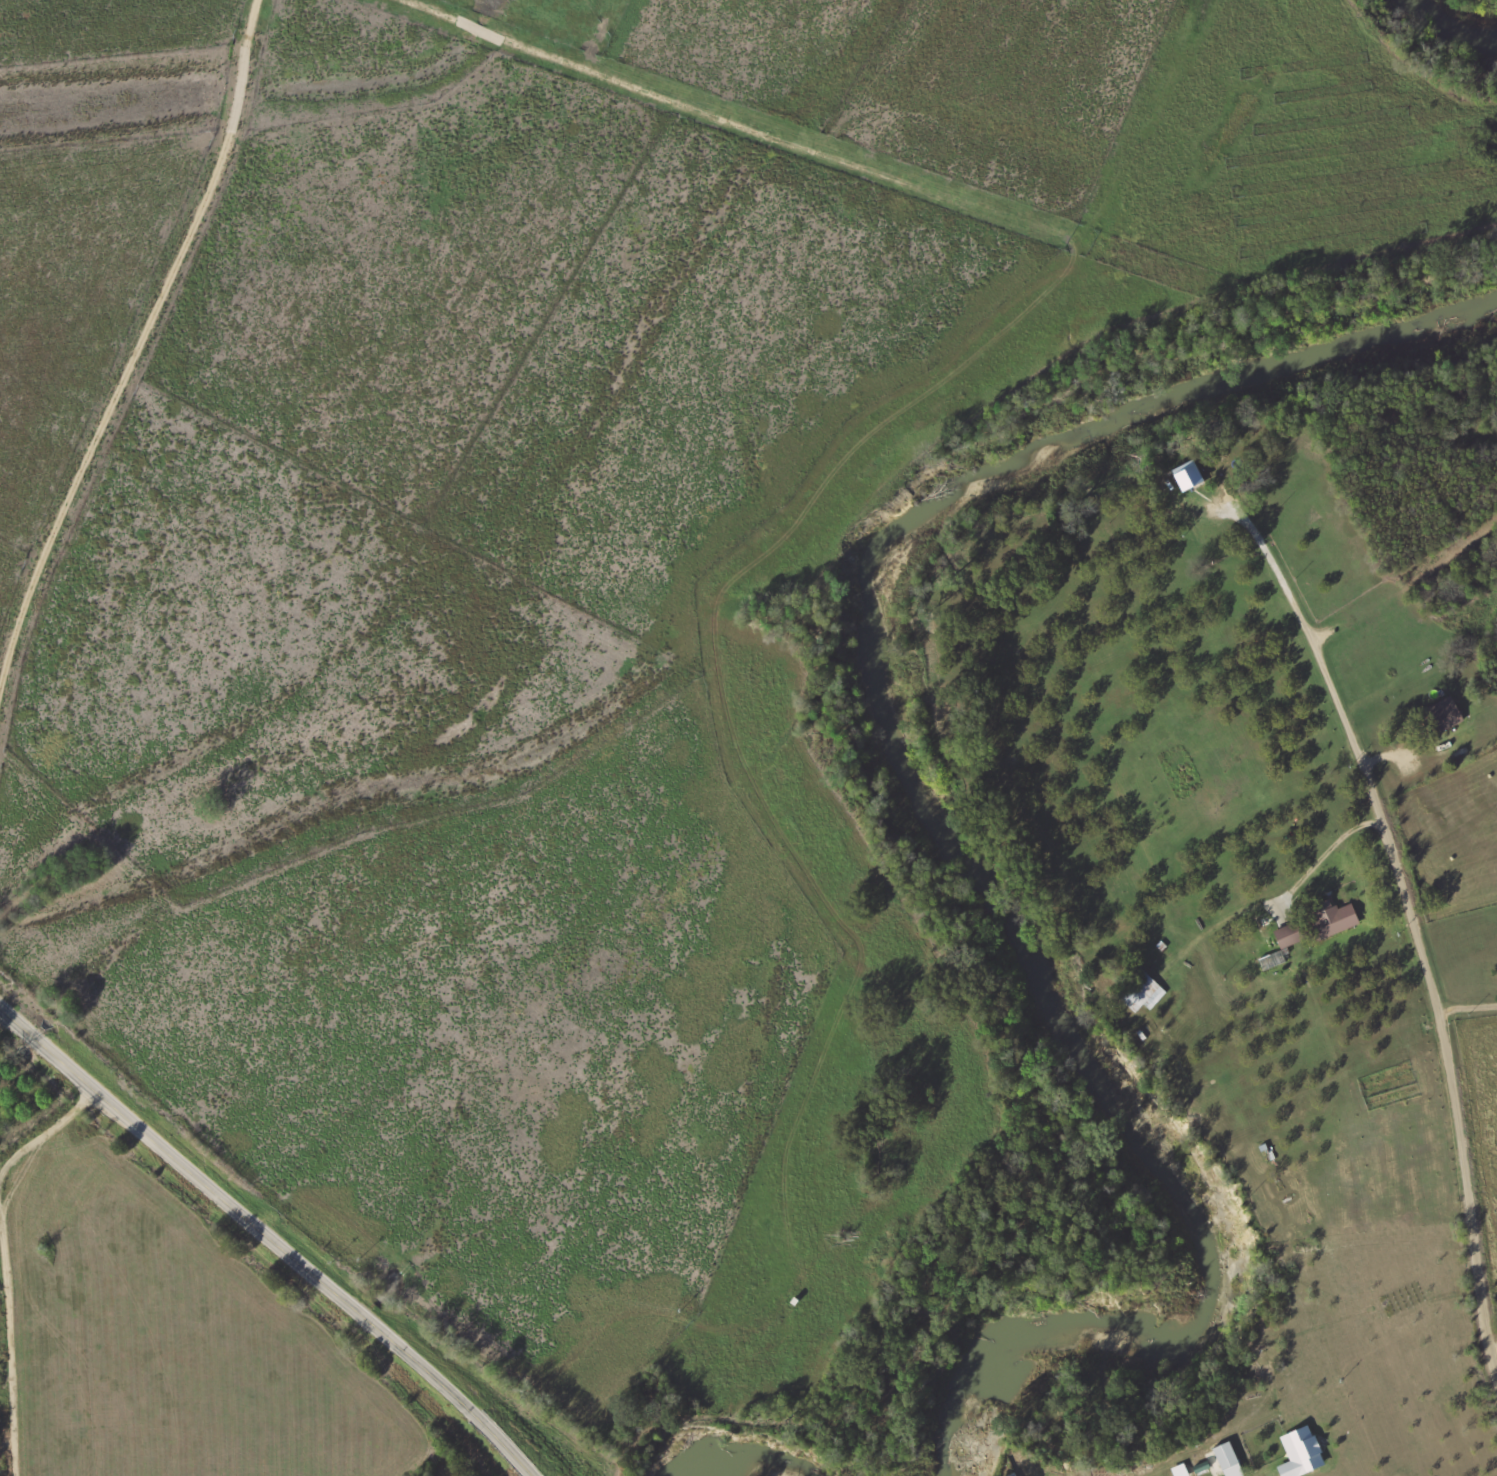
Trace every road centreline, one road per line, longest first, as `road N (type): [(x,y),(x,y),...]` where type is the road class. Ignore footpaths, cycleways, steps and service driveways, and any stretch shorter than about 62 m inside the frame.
road 1 (residential): [(1496,1395),(1453,1087),(1414,930),(1313,613),(1239,451)]
road 2 (secondary): [(0,1010),(442,1386),(532,1475)]
road 3 (residential): [(1313,613),(1232,672),(1124,693),(1079,684),(1027,614)]

